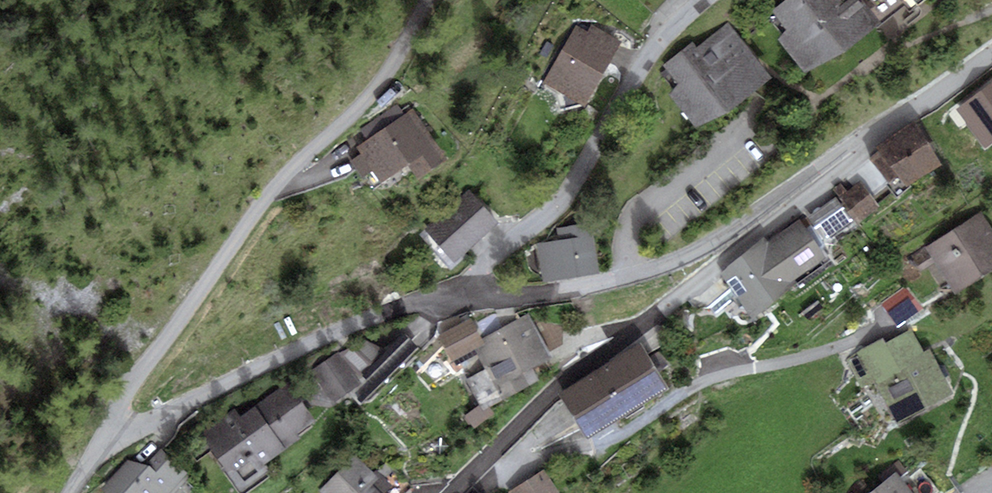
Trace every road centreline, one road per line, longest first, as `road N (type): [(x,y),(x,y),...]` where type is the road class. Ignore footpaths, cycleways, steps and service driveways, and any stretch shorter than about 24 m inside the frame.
road 1 (residential): [(73,492),(118,432),(352,324),(419,302),(477,294)]
road 2 (residential): [(794,189),(769,225),(631,338),(553,389),(451,492)]
road 3 (residential): [(477,294),(491,258),(550,217),(652,55),(708,0)]
road 4 (residential): [(477,294),(569,291),(633,277),(691,254),(794,189)]
road 5 (residential): [(794,189),(991,55)]

